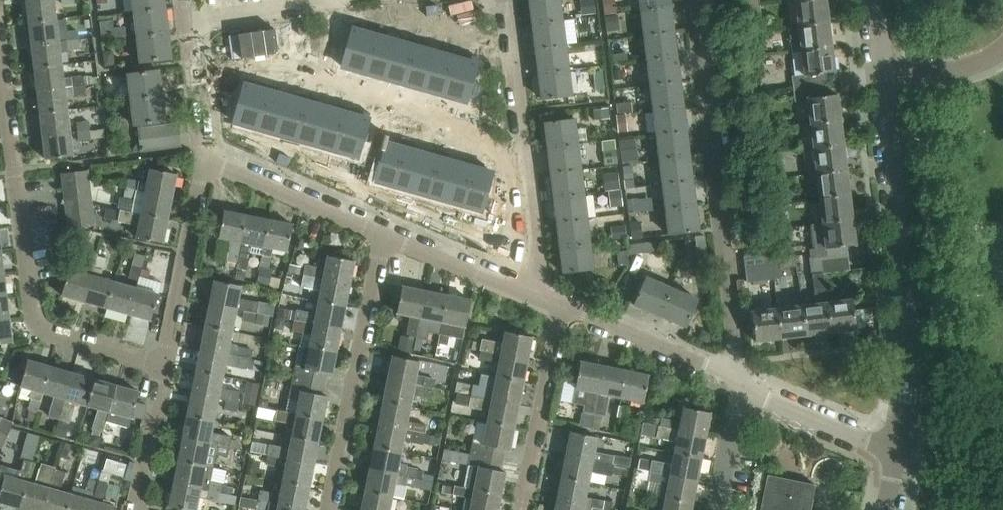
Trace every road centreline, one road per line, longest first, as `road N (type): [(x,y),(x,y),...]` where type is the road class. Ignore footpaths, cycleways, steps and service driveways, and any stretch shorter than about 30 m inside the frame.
road 1 (residential): [(165,365),(37,326),(0,54)]
road 2 (residential): [(736,379),(694,0)]
road 3 (residential): [(898,447),(908,303),(883,75)]
road 4 (residential): [(533,296),(505,0)]
road 5 (residential): [(326,509),(377,233)]
road 6 (residential): [(522,509),(562,307)]
road 7 (residential): [(165,365),(204,163)]
road 8 (residential): [(736,379),(562,307)]
road 9 (residential): [(377,233),(204,163)]
road 10 (residential): [(898,447),(762,398),(736,379)]
road 11 (residential): [(533,296),(377,233)]
road 12 (residential): [(204,163),(182,0)]
road 13 (residential): [(137,509),(165,365)]
road 14 (residential): [(717,509),(736,379)]
road 15 (residential): [(883,75),(959,66),(1002,45)]

